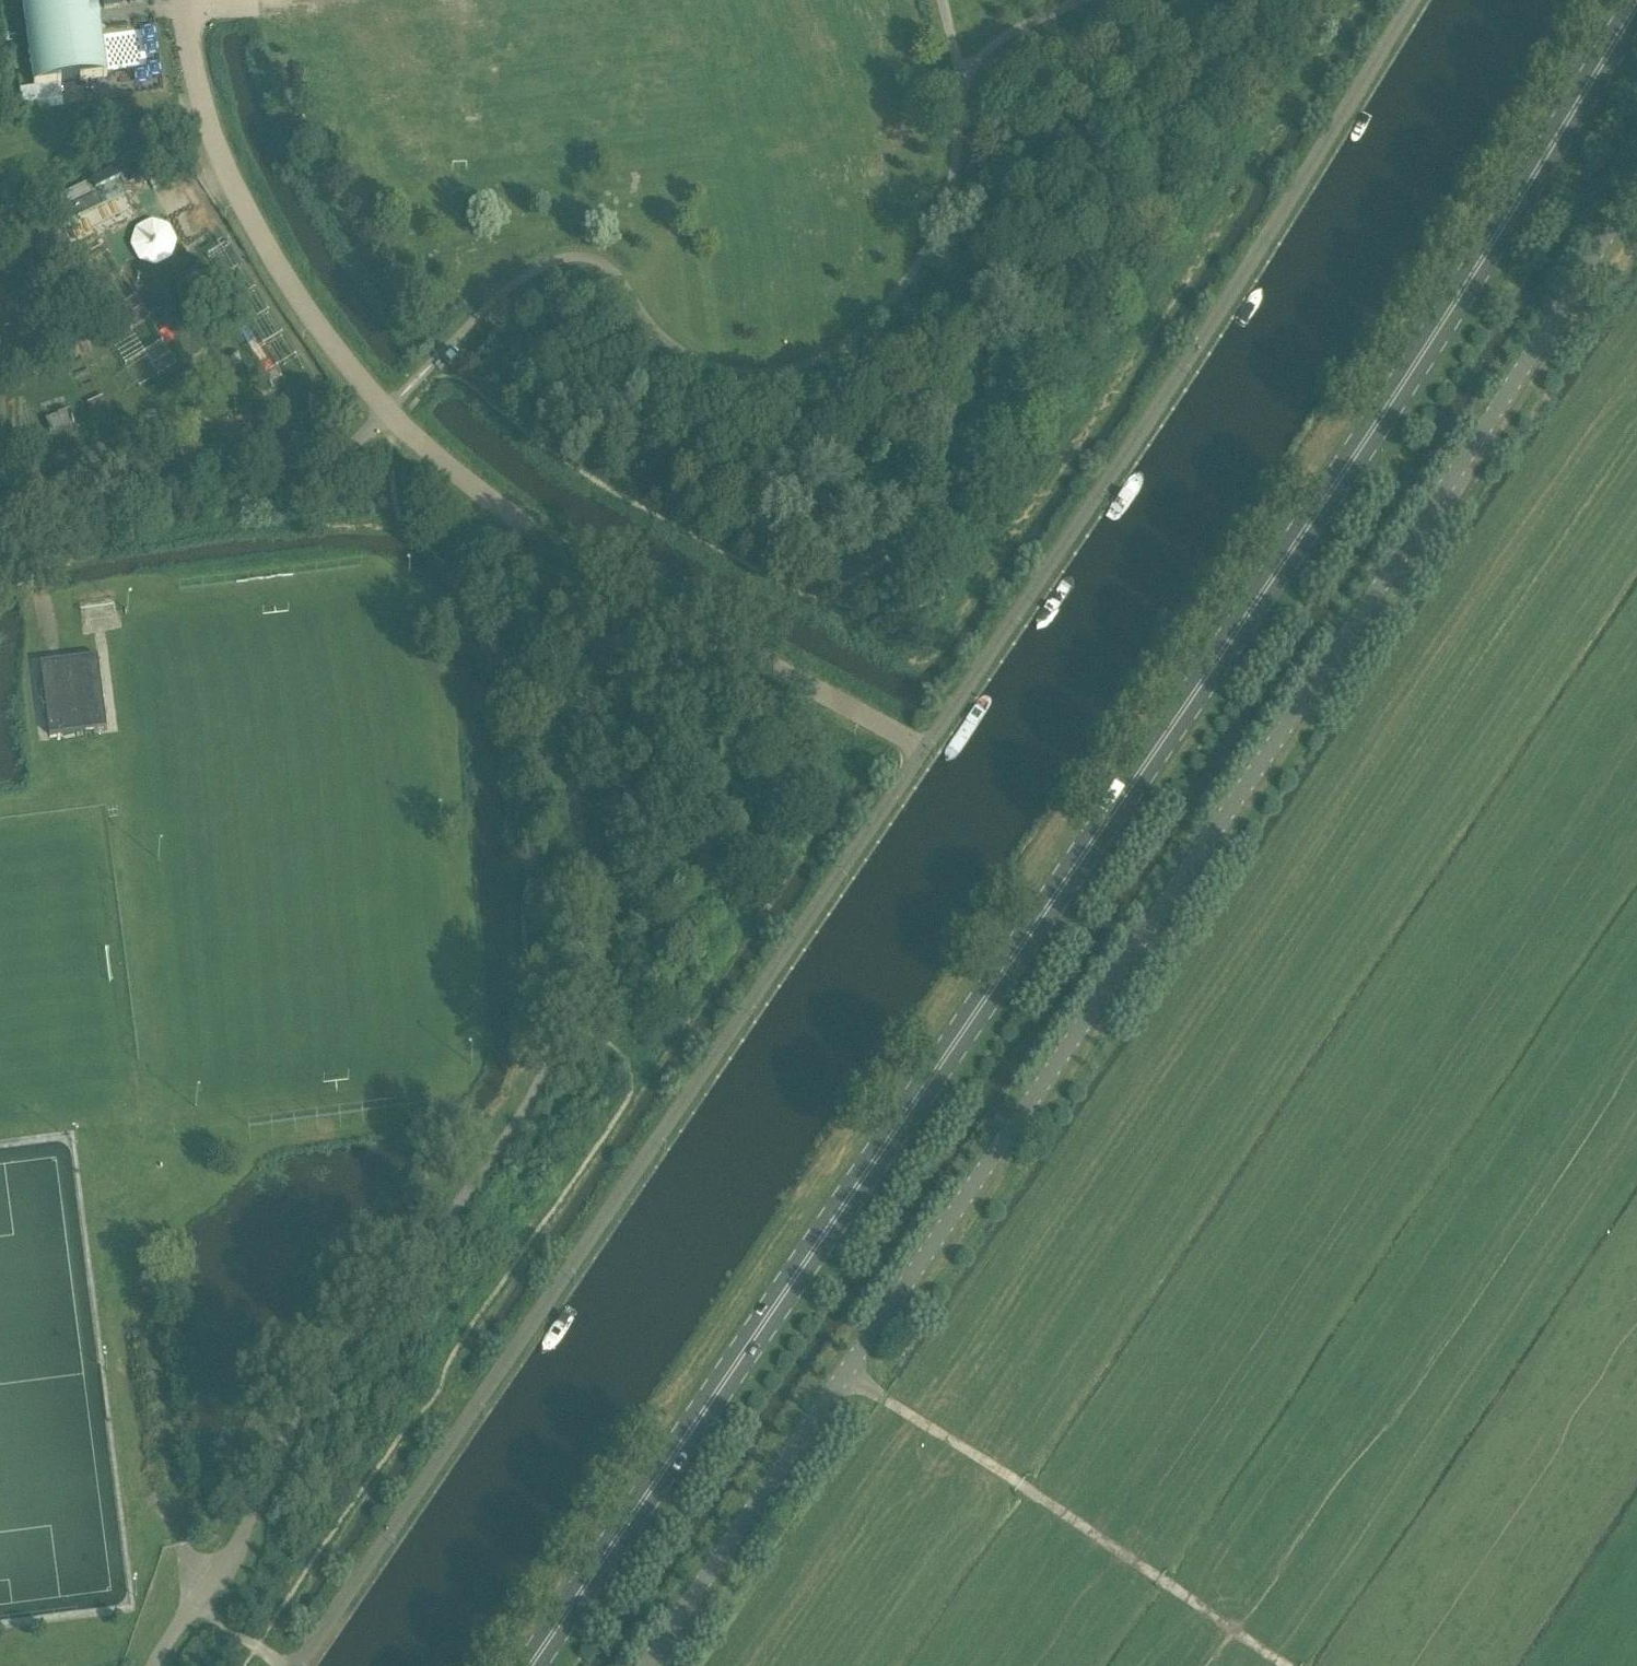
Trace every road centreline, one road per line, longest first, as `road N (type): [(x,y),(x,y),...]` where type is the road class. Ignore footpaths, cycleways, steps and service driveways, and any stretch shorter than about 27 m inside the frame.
road 1 (primary): [(535,1665),(1363,451),(1636,5)]
road 2 (unclassified): [(645,1665),(1352,636),(1636,177)]
road 3 (unclassified): [(922,752),(288,1665)]
road 4 (unclassified): [(922,752),(527,527),(386,411),(314,321),(255,229),(203,109),(180,0)]
road 5 (unclassified): [(1413,0),(1229,301),(922,752)]

